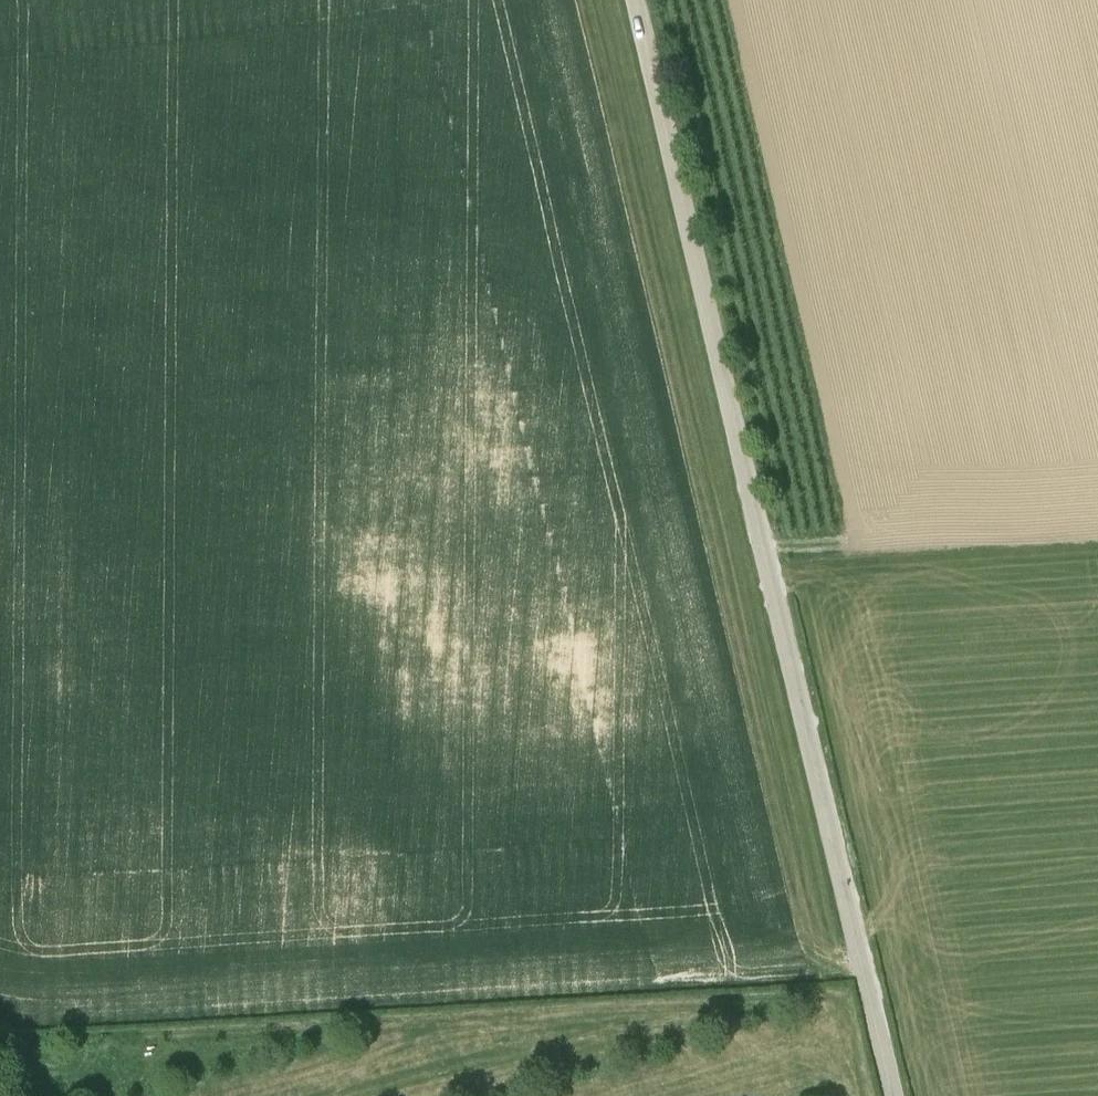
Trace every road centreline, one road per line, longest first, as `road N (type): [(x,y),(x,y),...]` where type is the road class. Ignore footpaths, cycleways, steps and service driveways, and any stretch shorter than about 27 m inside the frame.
road 1 (unclassified): [(893,1095),(635,0)]

